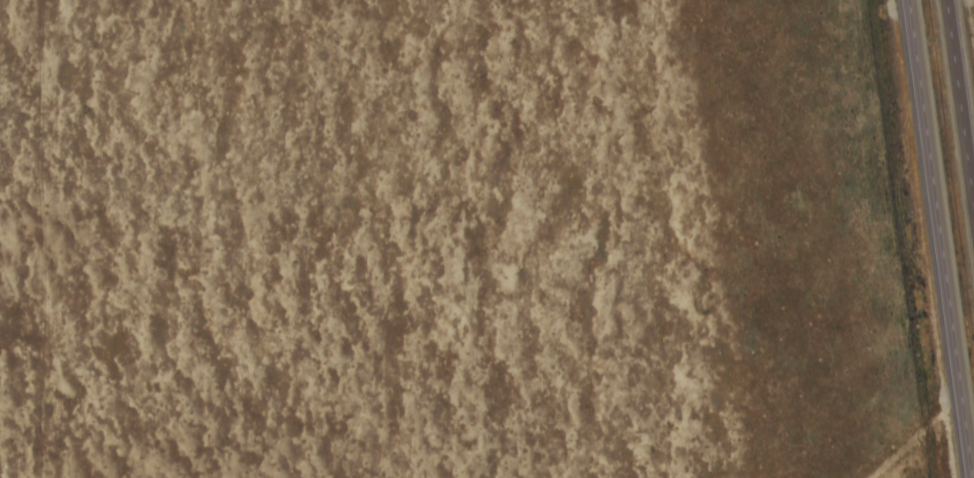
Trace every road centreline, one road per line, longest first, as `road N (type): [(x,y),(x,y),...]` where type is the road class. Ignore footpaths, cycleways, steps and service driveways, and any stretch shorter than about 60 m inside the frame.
road 1 (trunk): [(905,0),(969,477)]
road 2 (trunk): [(973,185),(950,0)]

